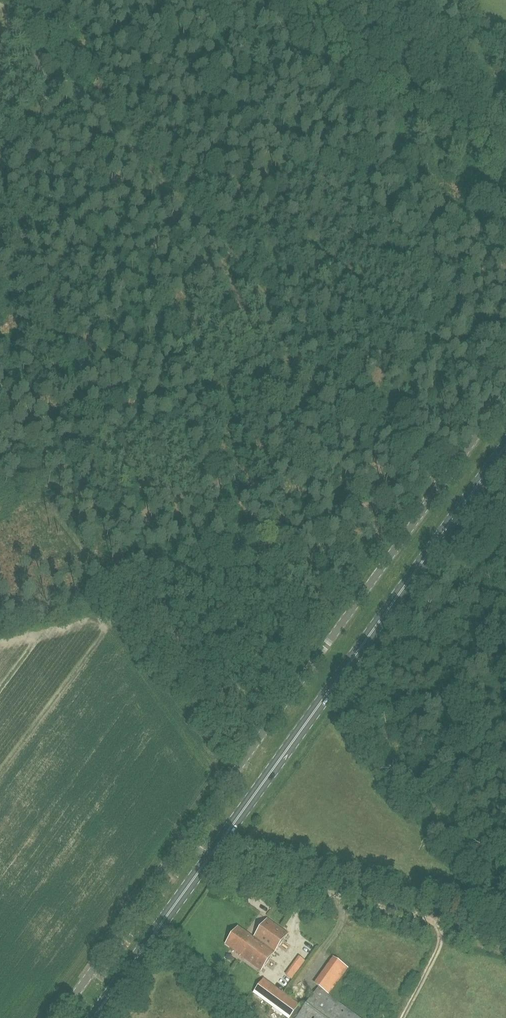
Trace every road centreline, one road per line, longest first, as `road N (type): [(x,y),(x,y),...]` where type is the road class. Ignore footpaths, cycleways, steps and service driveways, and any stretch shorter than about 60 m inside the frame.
road 1 (track): [(429,473),(78,83),(71,81),(0,172)]
road 2 (track): [(271,555),(34,0)]
road 3 (track): [(6,0),(235,554)]
road 4 (track): [(440,446),(419,374),(425,290),(391,223),(358,177),(316,141),(197,79),(173,52),(174,0)]
road 5 (unclassified): [(186,840),(505,394)]
road 6 (primary): [(210,859),(505,447)]
road 7 (track): [(396,496),(326,559),(203,555),(0,609)]
road 8 (track): [(146,571),(0,203)]
road 9 (unclassified): [(59,1017),(186,840)]
road 10 (primary): [(94,1017),(210,859)]
road 11 (track): [(0,431),(107,581)]
road 12 (track): [(339,896),(505,938)]
road 13 (unclassified): [(210,859),(339,896)]

